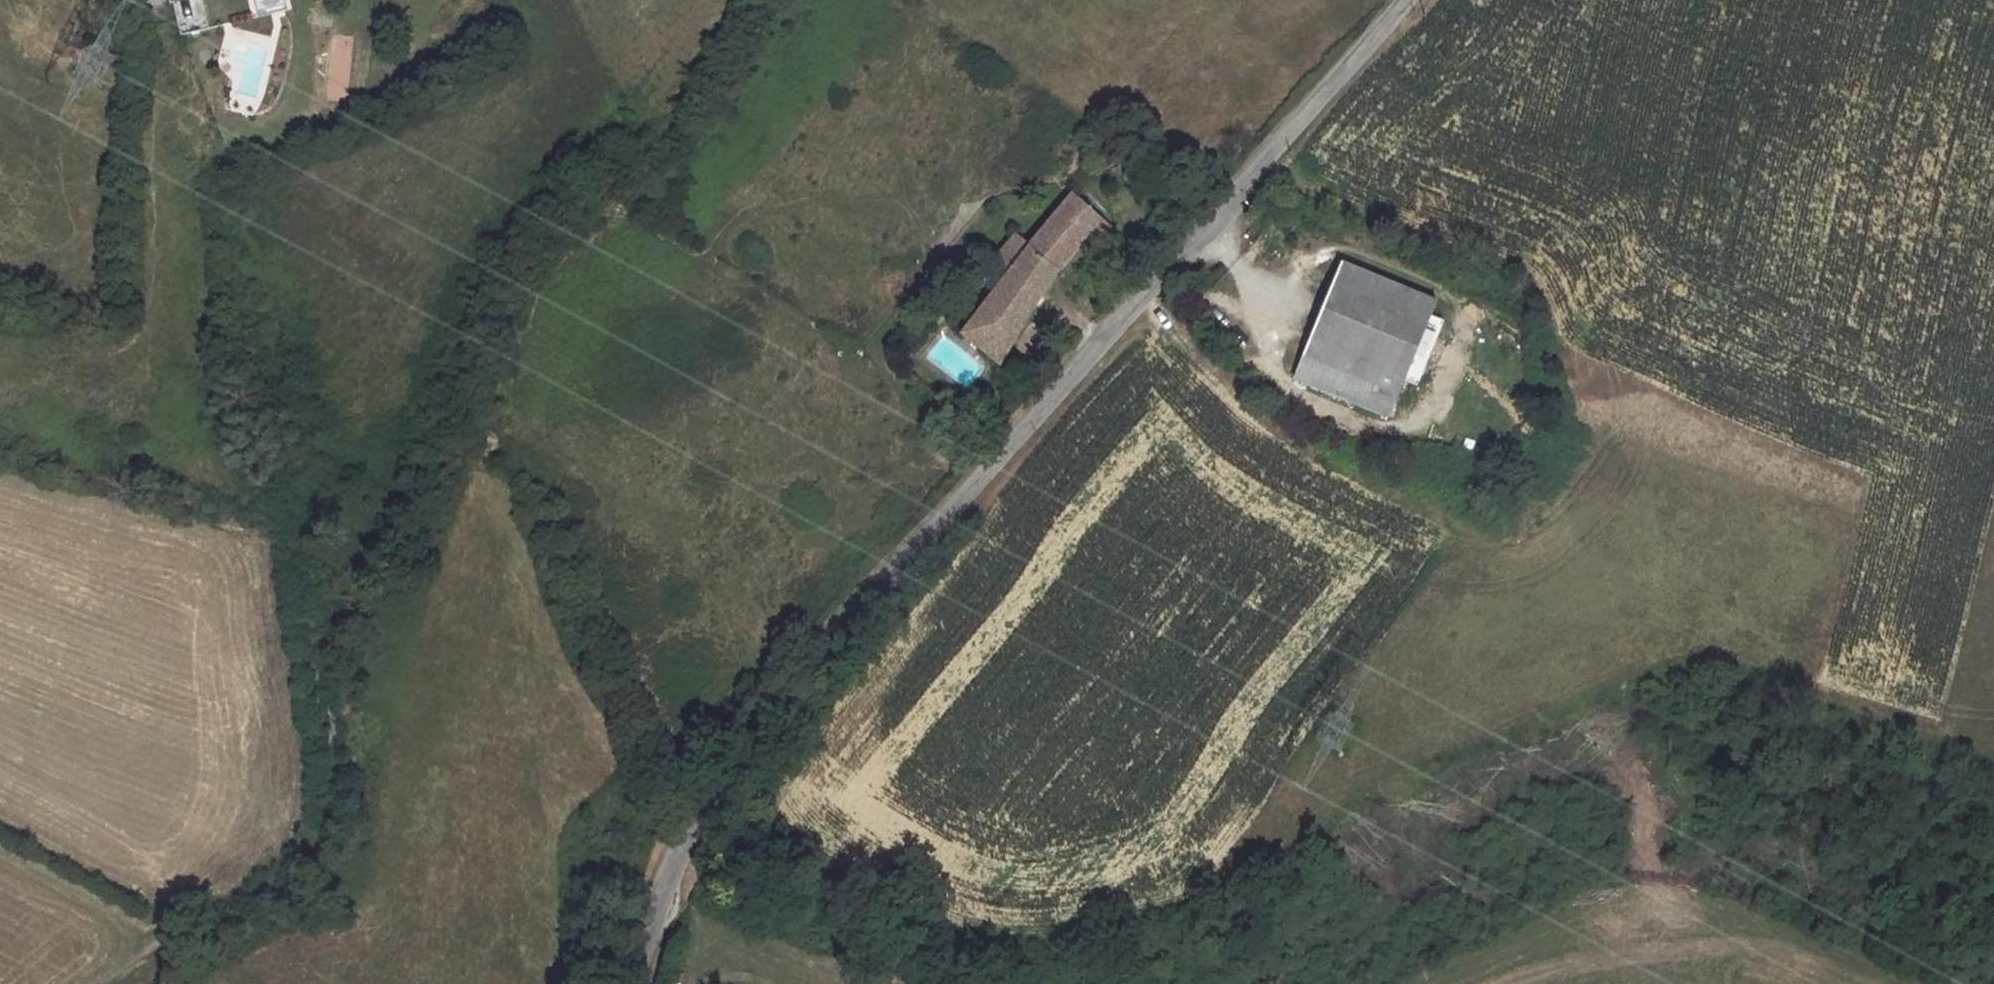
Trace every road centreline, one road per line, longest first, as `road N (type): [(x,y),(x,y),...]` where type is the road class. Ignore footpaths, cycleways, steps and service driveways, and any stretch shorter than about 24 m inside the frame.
road 1 (unclassified): [(635,983),(673,868),(725,762),(909,550),(1418,0)]

